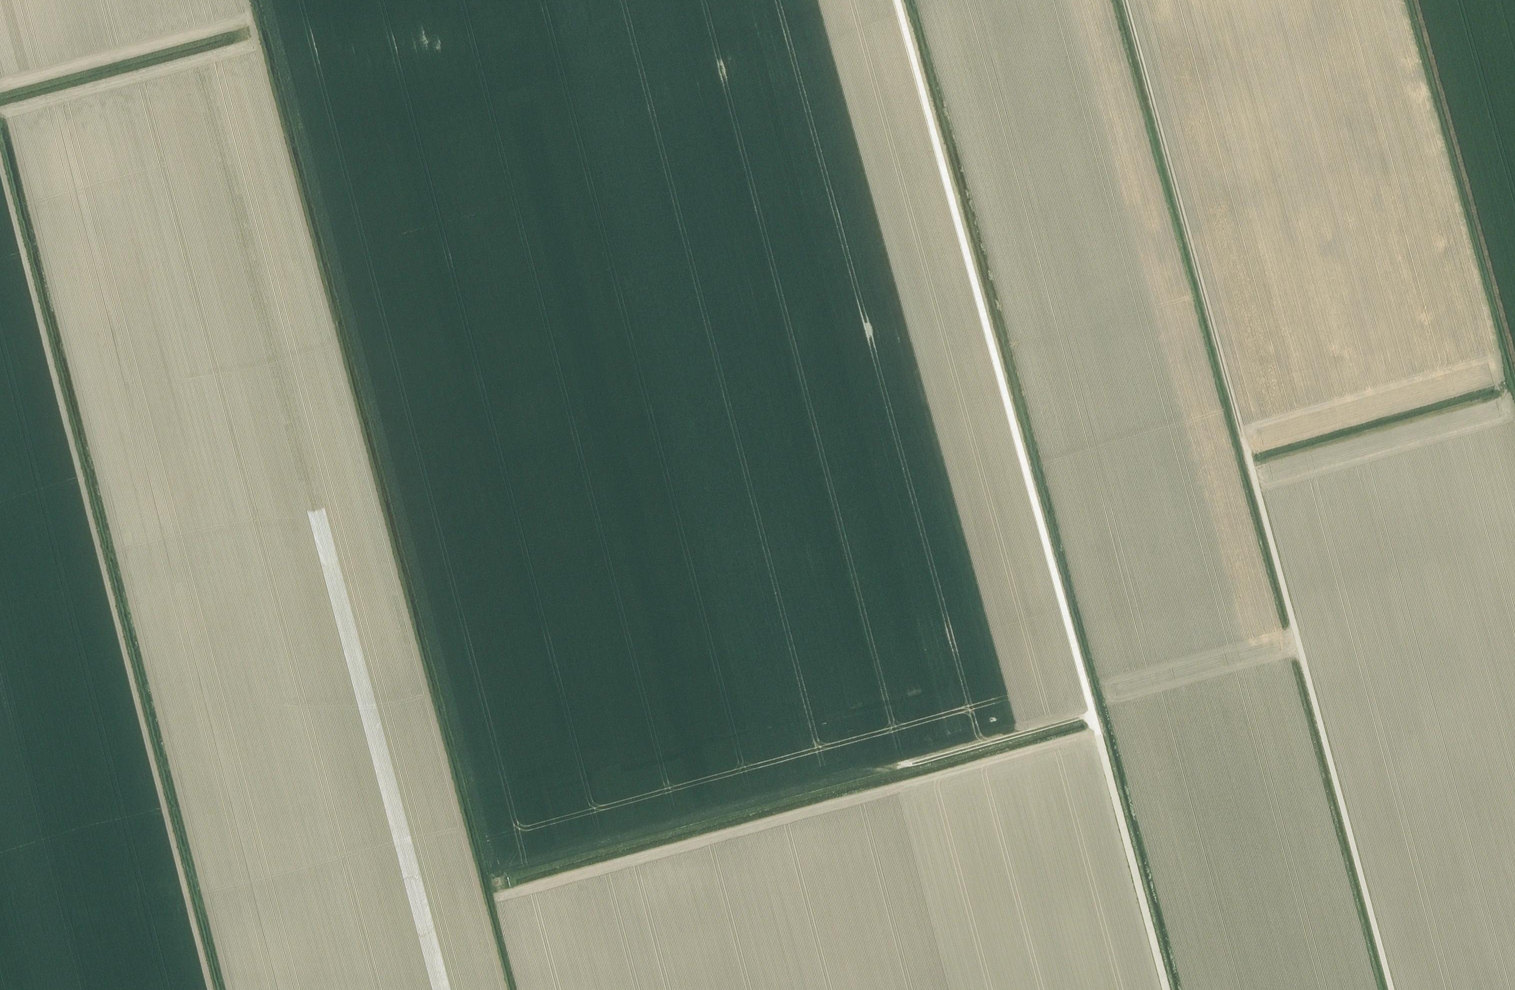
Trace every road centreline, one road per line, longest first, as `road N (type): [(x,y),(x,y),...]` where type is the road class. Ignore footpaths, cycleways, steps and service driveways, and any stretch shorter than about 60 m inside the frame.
road 1 (track): [(1390,989),(1123,0)]
road 2 (track): [(1167,989),(1094,719),(914,767)]

